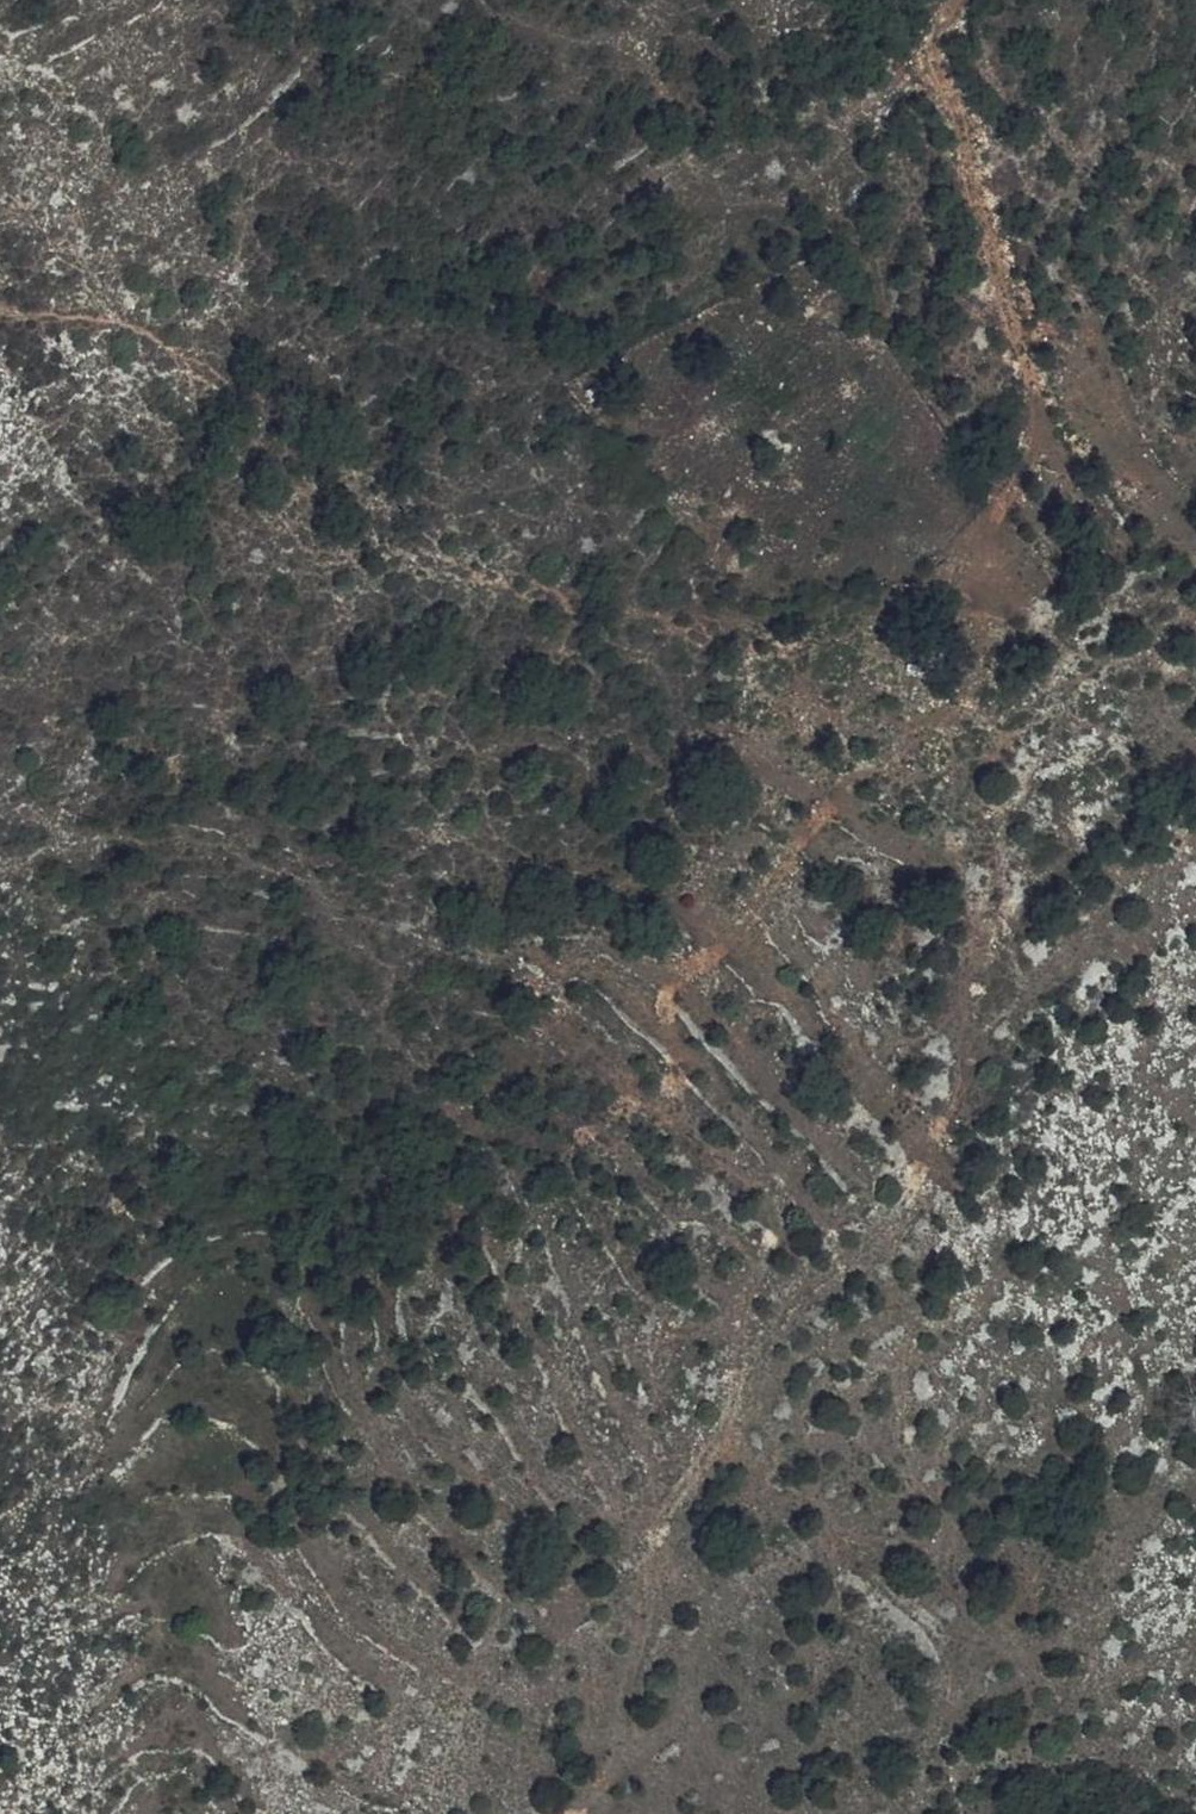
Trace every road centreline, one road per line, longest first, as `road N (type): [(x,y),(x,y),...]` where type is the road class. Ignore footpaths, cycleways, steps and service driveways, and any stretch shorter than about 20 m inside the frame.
road 1 (track): [(958,0),(929,81),(981,168),(1031,357),(1033,444),(990,562),(974,699),(865,773),(666,997),(665,1013)]
road 2 (track): [(763,1350),(655,1555),(593,1802),(582,1813)]

